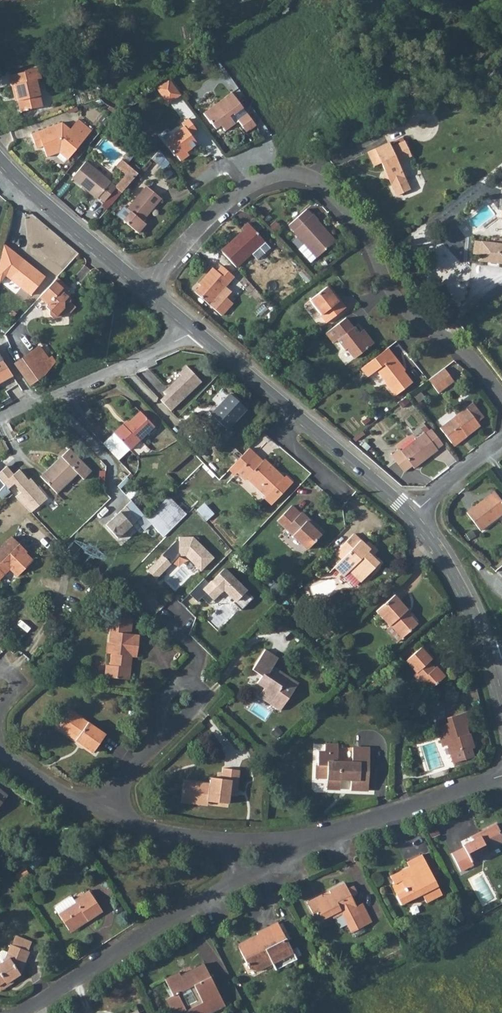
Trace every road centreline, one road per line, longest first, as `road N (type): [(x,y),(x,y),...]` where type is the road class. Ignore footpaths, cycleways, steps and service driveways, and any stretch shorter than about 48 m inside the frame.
road 1 (residential): [(145,289),(243,189),(275,174),(309,176),(368,240),(405,310),(471,357),(501,398)]
road 2 (tertiary): [(194,331),(413,518)]
road 3 (residential): [(18,1012),(233,875)]
road 4 (residential): [(288,850),(501,776)]
road 5 (tertiary): [(413,518),(472,614),(501,712)]
road 6 (residential): [(0,416),(194,331)]
road 7 (tertiary): [(0,160),(145,289)]
road 8 (residential): [(167,742),(214,697),(194,674),(167,699)]
road 9 (residential): [(109,817),(0,751)]
road 10 (residential): [(227,842),(109,817)]

